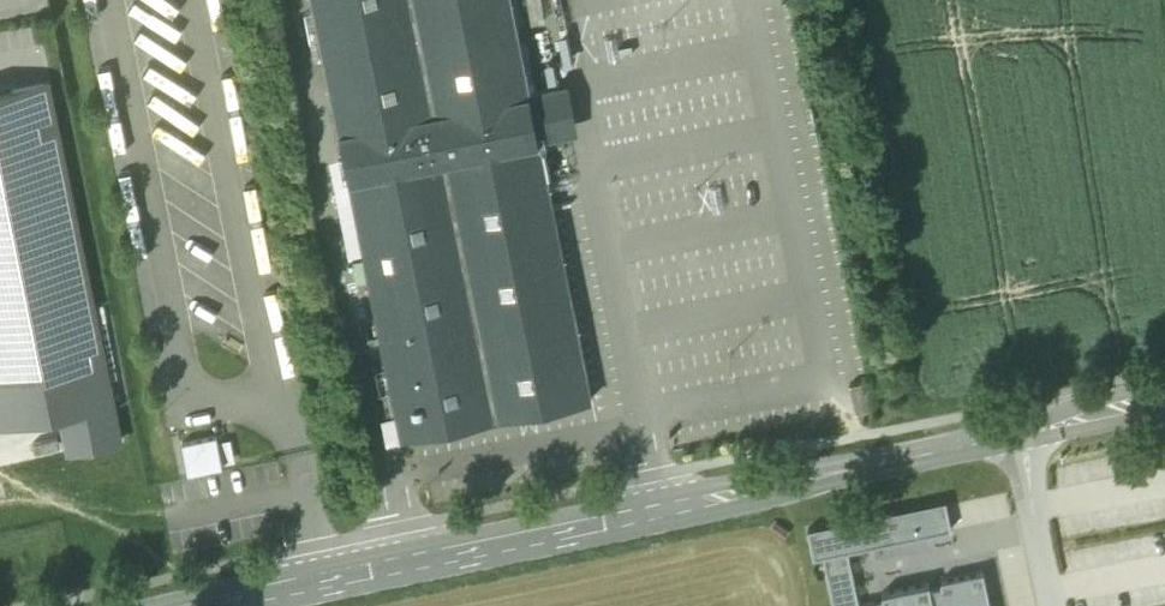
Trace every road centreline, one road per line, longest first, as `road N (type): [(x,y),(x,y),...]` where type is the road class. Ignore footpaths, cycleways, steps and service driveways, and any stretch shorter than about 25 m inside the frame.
road 1 (tertiary): [(888,463),(665,495),(165,605)]
road 2 (tertiary): [(250,605),(673,522),(861,478),(888,463)]
road 3 (residential): [(1017,436),(1045,605)]
road 4 (tertiary): [(1164,385),(1079,407),(1027,434)]
road 5 (tertiary): [(1027,434),(1164,415)]
road 6 (tertiary): [(1017,436),(888,463)]

